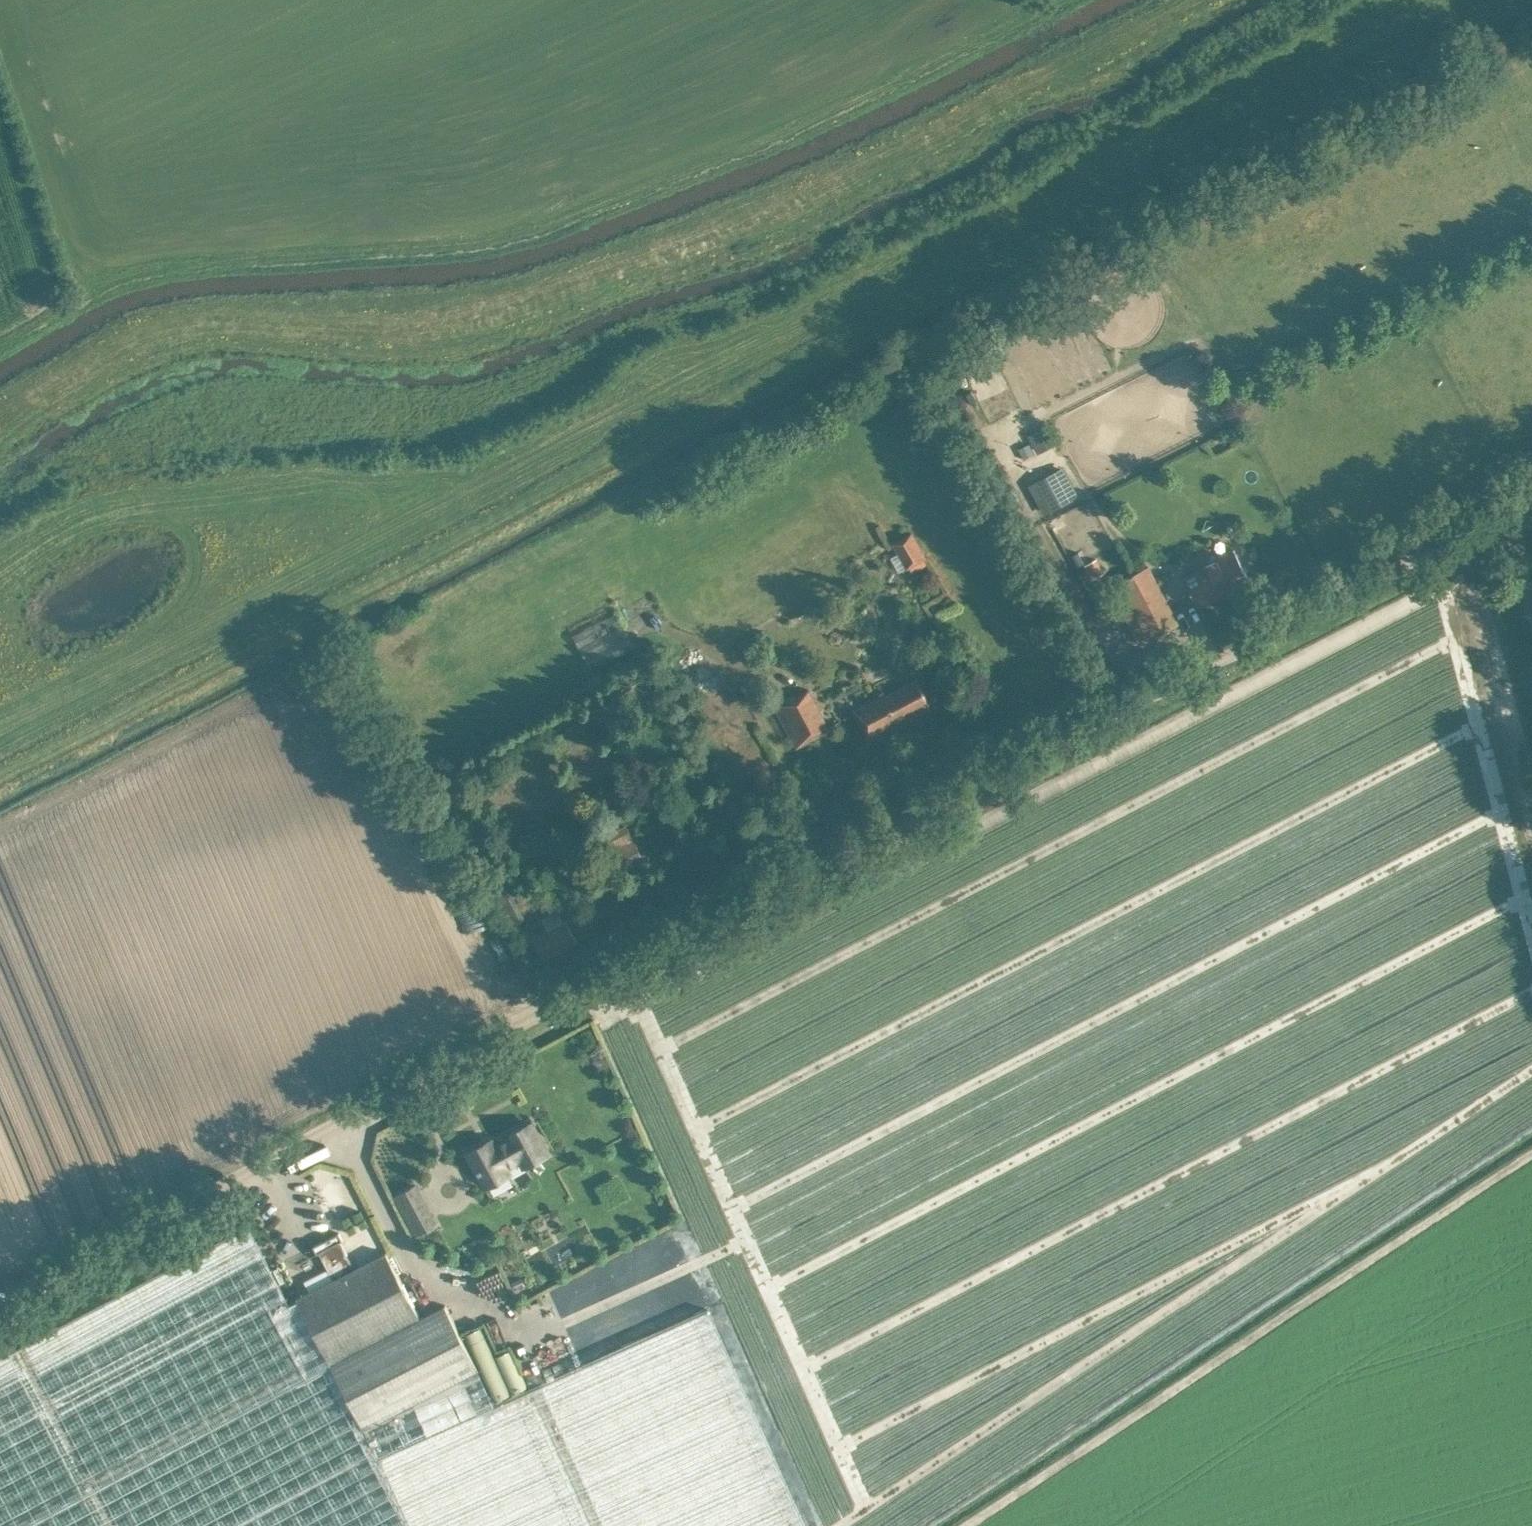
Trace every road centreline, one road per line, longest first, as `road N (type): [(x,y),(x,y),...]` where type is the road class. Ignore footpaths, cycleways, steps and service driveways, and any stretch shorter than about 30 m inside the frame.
road 1 (unclassified): [(0,1322),(796,902),(1509,512)]

